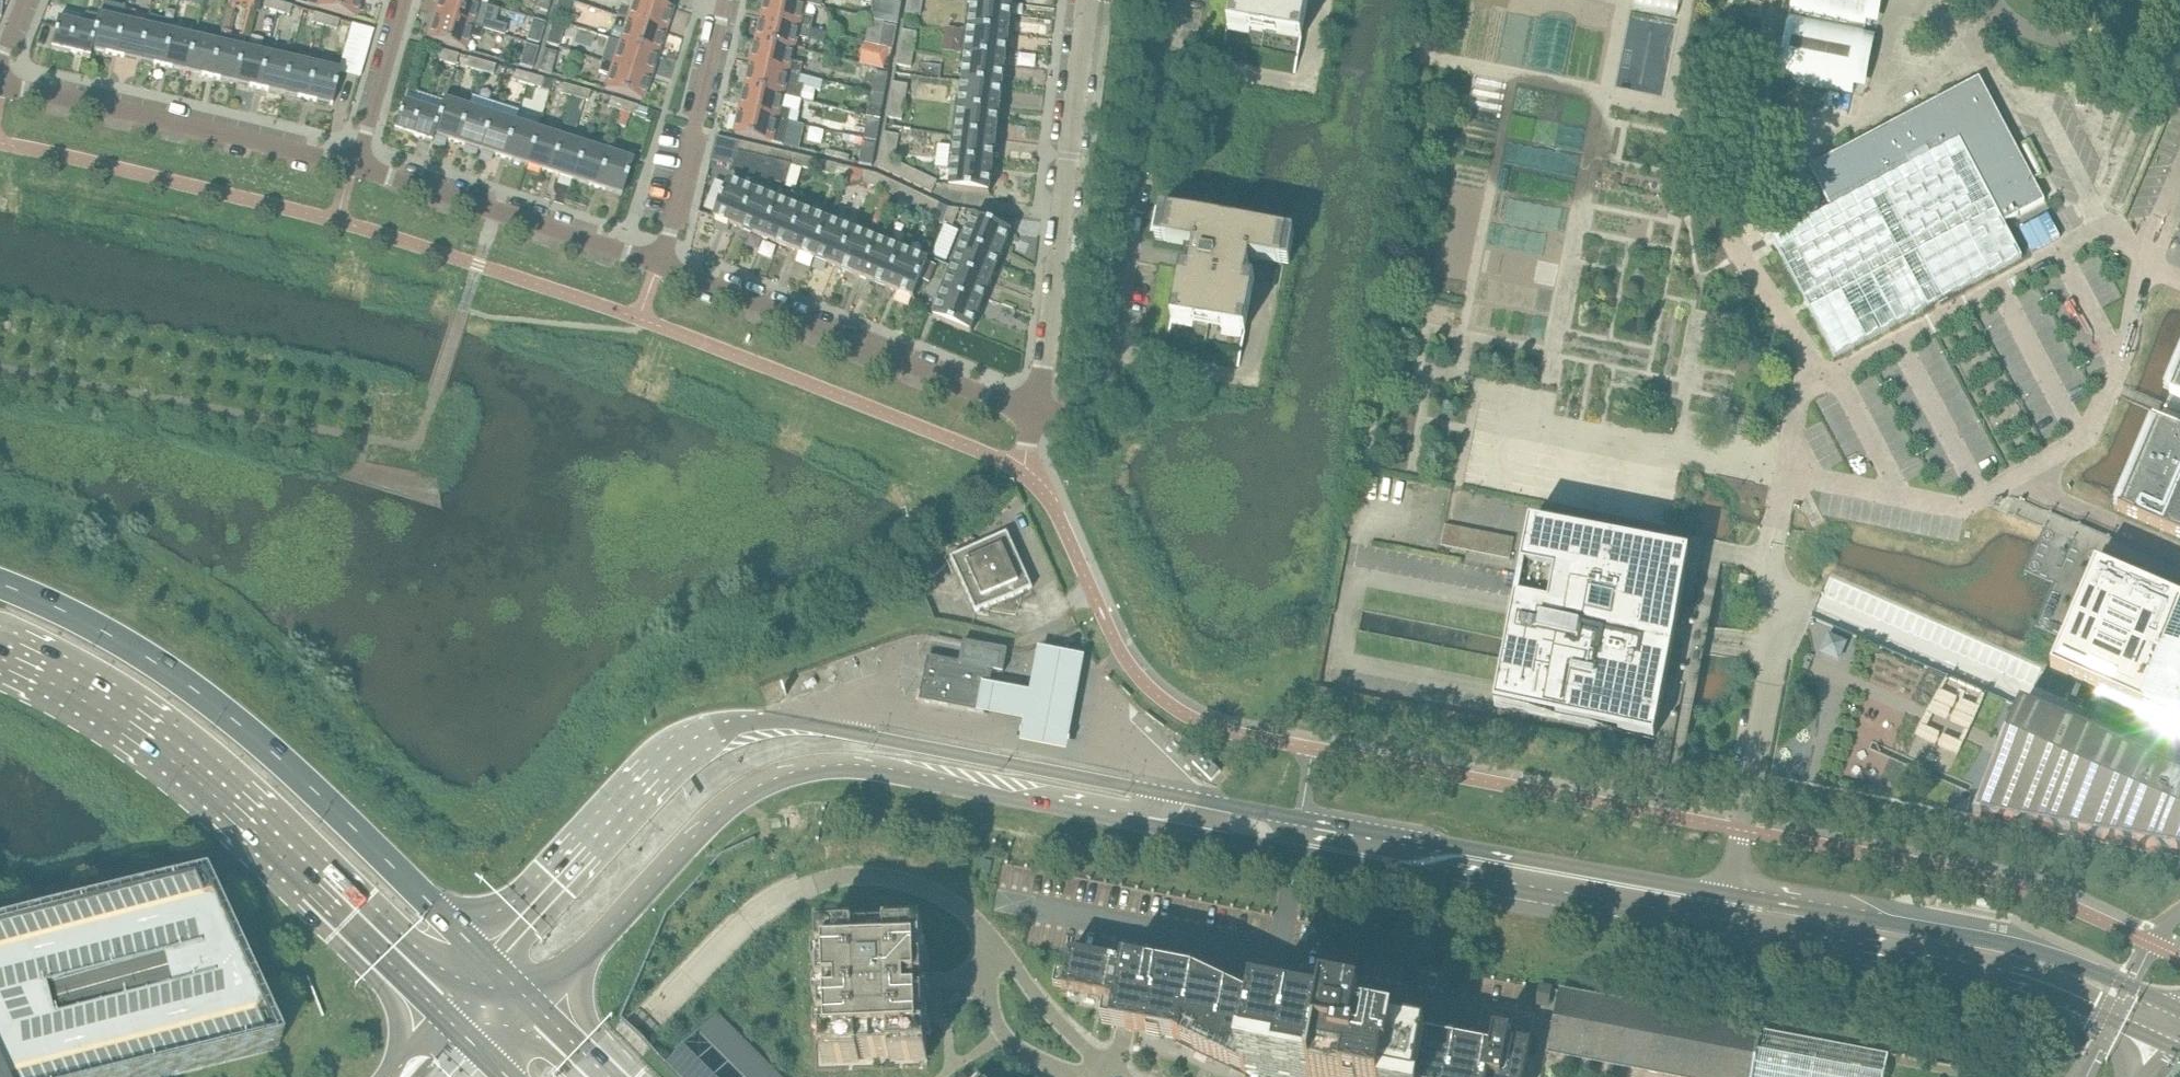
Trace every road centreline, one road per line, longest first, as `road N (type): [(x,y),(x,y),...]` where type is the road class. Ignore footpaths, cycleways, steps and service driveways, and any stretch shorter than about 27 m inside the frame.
road 1 (tertiary): [(2179,1009),(2050,952),(1937,927),(786,717),(740,723),(703,747),(495,964)]
road 2 (tertiary): [(534,1004),(722,807),(772,775),(822,763),(880,767),(1961,968),(2036,986),(2170,1046)]
road 3 (primary): [(495,964),(207,698),(131,644),(0,581)]
road 4 (primary): [(0,657),(159,746),(446,1016)]
road 5 (residential): [(1031,409),(1095,410),(1177,0)]
road 6 (residential): [(1031,409),(1044,367),(1089,0)]
road 7 (unclassified): [(1031,409),(663,263)]
road 8 (unclassified): [(355,164),(0,82)]
road 9 (unclassified): [(663,263),(355,164)]
road 10 (residential): [(663,263),(724,0)]
road 11 (unclassified): [(1103,613),(1052,505),(1023,471),(1031,409)]
road 12 (residential): [(355,164),(404,0)]

